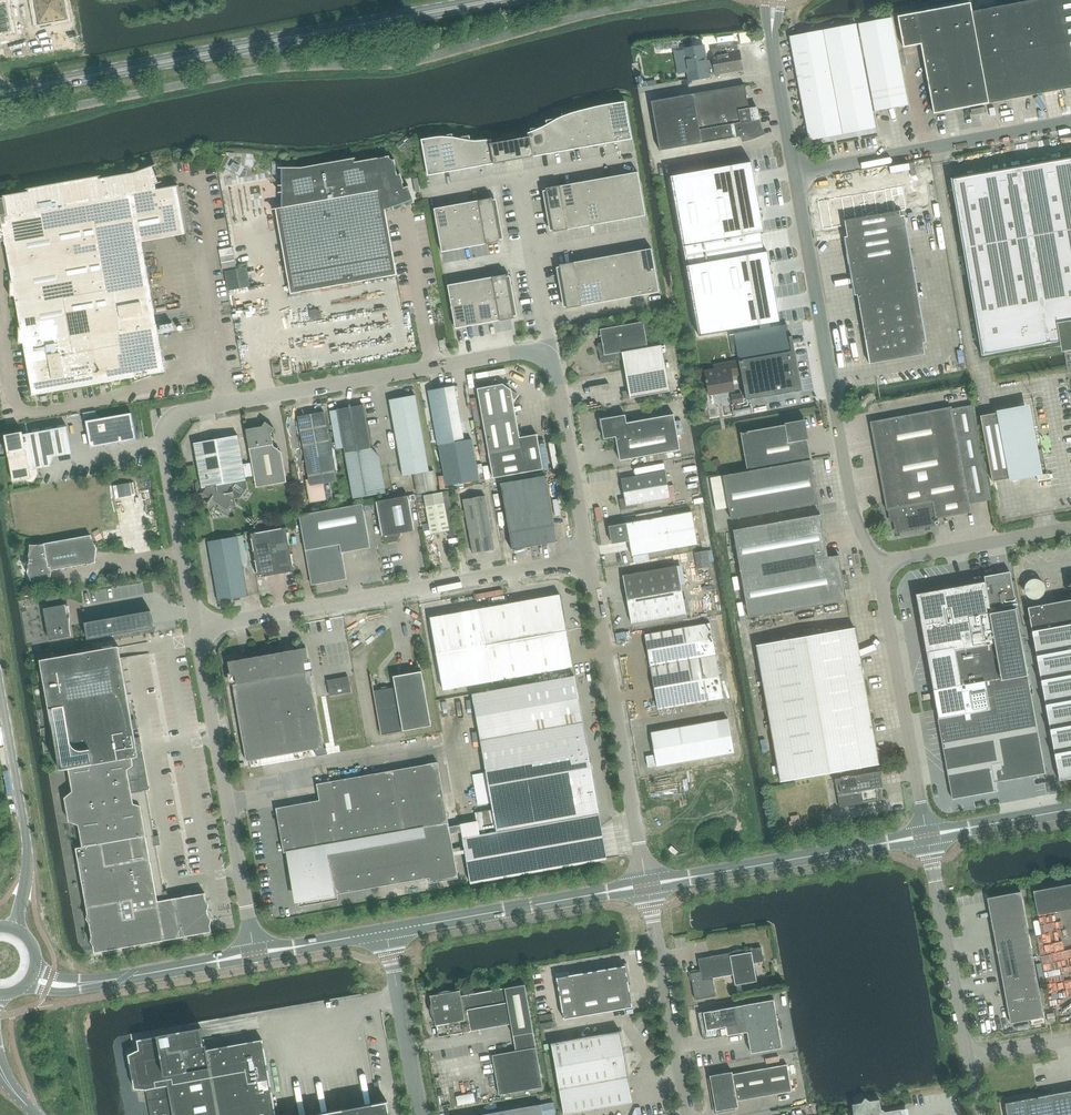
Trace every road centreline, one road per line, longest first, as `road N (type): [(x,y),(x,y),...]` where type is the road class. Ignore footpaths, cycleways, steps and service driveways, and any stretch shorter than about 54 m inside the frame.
road 1 (unclassified): [(587,559),(555,368),(547,358),(521,351),(174,420),(164,444),(197,628)]
road 2 (tertiary): [(0,93),(492,0)]
road 3 (unclassified): [(875,565),(850,494),(797,174)]
road 4 (unclassified): [(197,628),(587,559)]
road 5 (unclassified): [(643,887),(587,559)]
road 6 (unclassified): [(255,955),(197,628)]
road 7 (unclassified): [(643,887),(925,834)]
road 8 (unclassified): [(797,174),(1070,124)]
road 9 (unclassified): [(925,834),(875,565)]
road 10 (unclassified): [(387,931),(643,887)]
road 11 (unclassified): [(685,1114),(643,887)]
road 12 (unclassified): [(966,1060),(925,834)]
road 13 (unclassified): [(15,926),(27,864),(0,706)]
road 14 (unclassified): [(875,565),(1070,529)]
road 15 (unclassified): [(420,1114),(387,931)]
road 16 (unclassified): [(797,174),(772,37),(773,0)]
road 17 (unclassified): [(93,983),(255,955)]
road 18 (unclassified): [(925,834),(1070,808)]
road 19 (unclassified): [(255,955),(387,931)]

